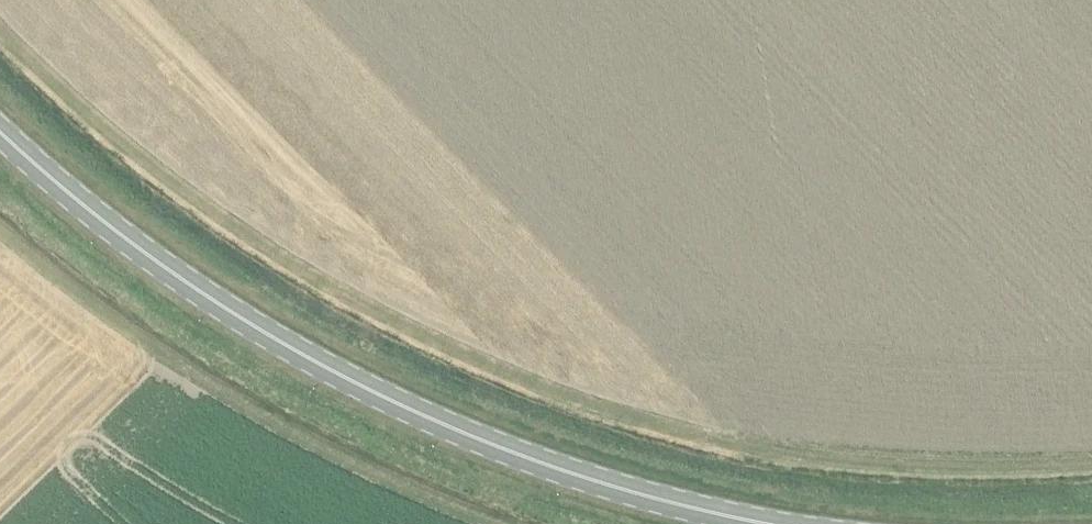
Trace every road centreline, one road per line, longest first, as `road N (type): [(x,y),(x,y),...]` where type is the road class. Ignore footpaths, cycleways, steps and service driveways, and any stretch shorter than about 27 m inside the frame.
road 1 (secondary): [(0,130),(121,240),(308,361),(522,457),(678,506),(771,523)]

